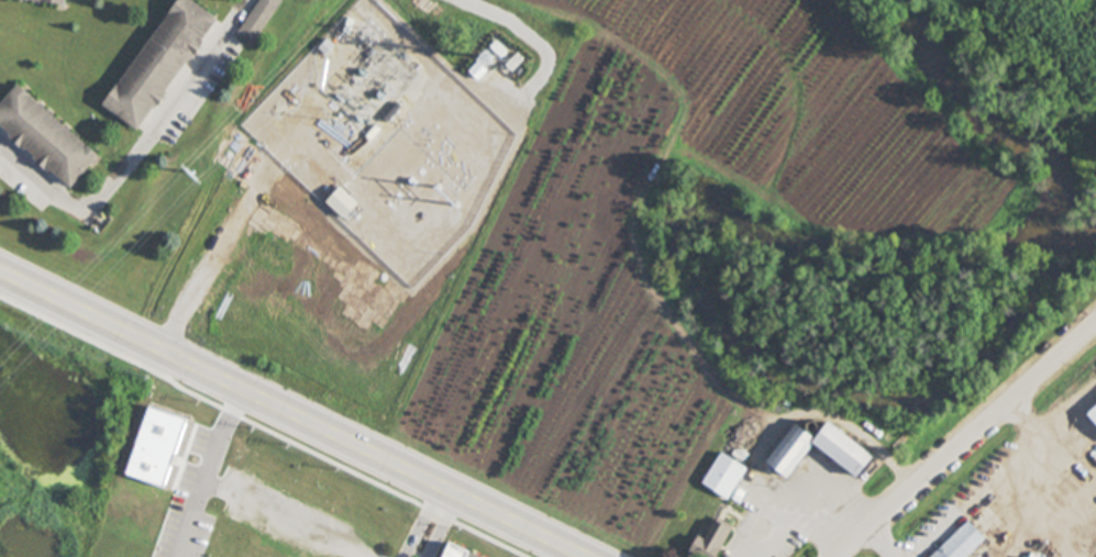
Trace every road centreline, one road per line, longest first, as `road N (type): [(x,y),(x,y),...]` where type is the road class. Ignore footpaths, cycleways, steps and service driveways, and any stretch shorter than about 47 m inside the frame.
road 1 (tertiary): [(584,556),(0,272)]
road 2 (residential): [(838,556),(1095,324)]

